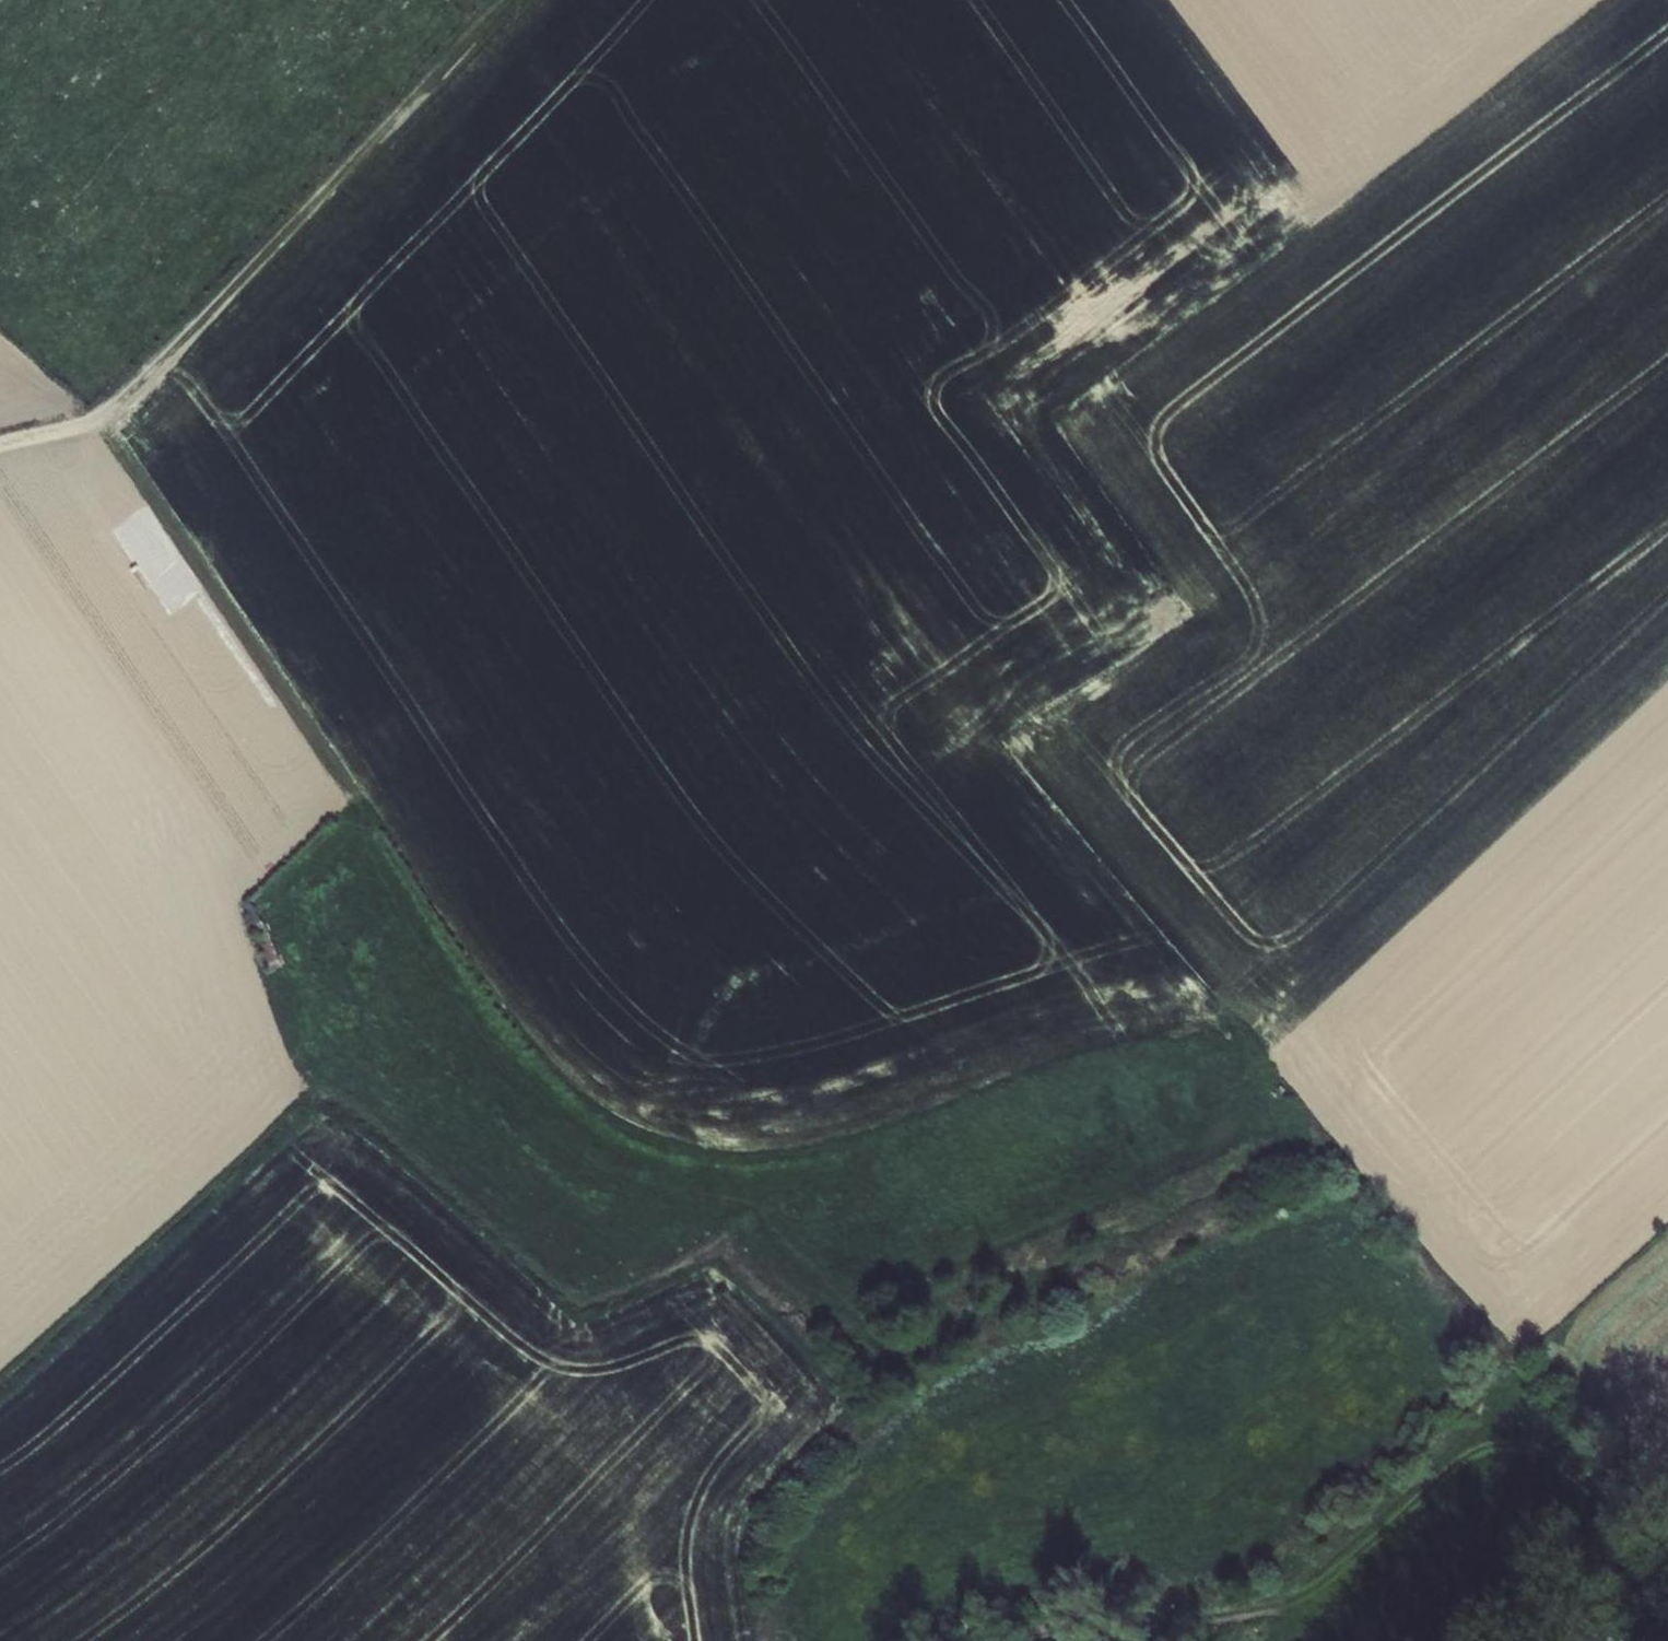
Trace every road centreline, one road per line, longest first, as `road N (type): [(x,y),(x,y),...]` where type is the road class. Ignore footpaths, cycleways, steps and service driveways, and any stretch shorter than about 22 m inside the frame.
road 1 (track): [(0,452),(116,423),(511,0)]

